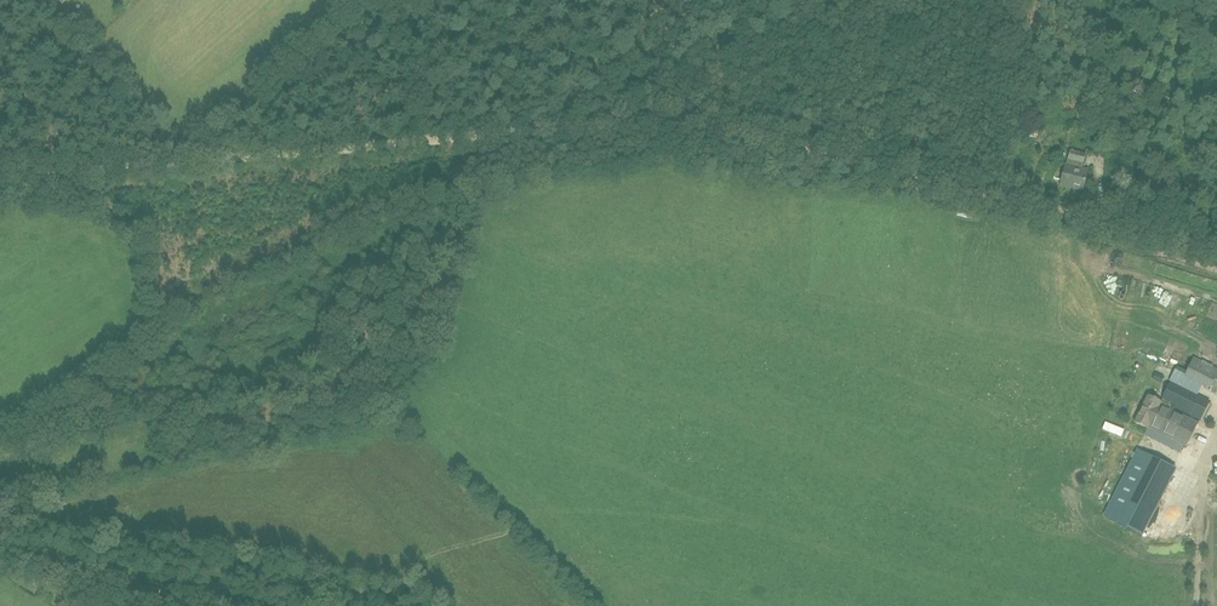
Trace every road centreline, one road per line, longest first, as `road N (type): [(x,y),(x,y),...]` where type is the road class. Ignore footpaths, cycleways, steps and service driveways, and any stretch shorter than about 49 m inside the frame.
road 1 (track): [(0,177),(658,119),(1164,232),(1216,234)]

